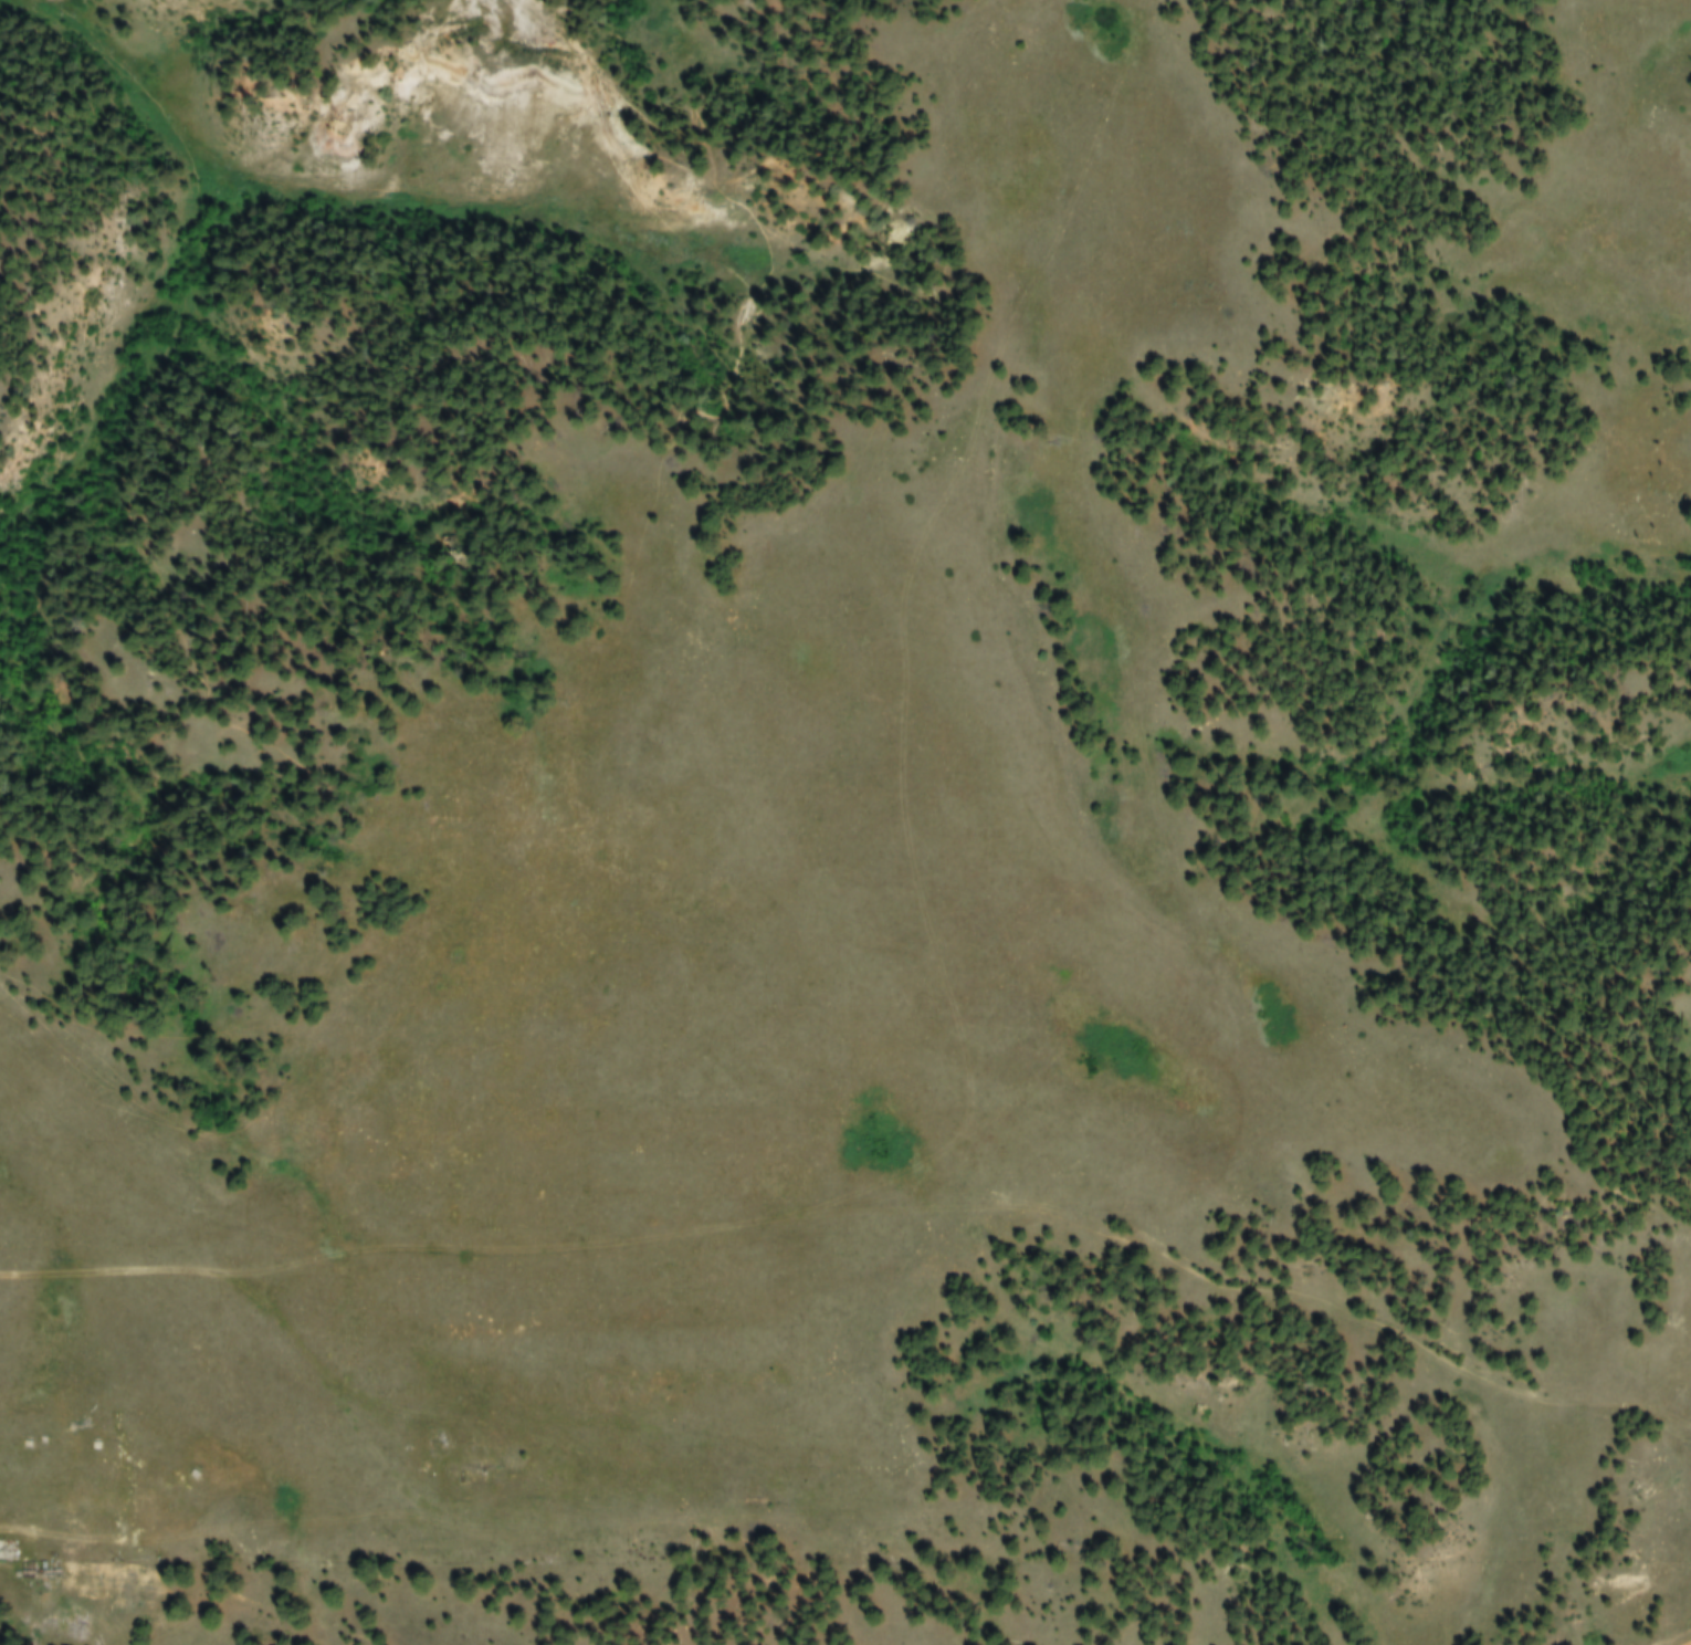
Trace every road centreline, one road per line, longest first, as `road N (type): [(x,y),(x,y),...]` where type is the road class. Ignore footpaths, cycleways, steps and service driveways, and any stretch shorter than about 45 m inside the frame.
road 1 (track): [(0,1271),(195,1270),(253,1293),(321,1360),(381,1402),(432,1413),(645,1426)]
road 2 (track): [(76,1570),(195,1596),(342,1644)]

